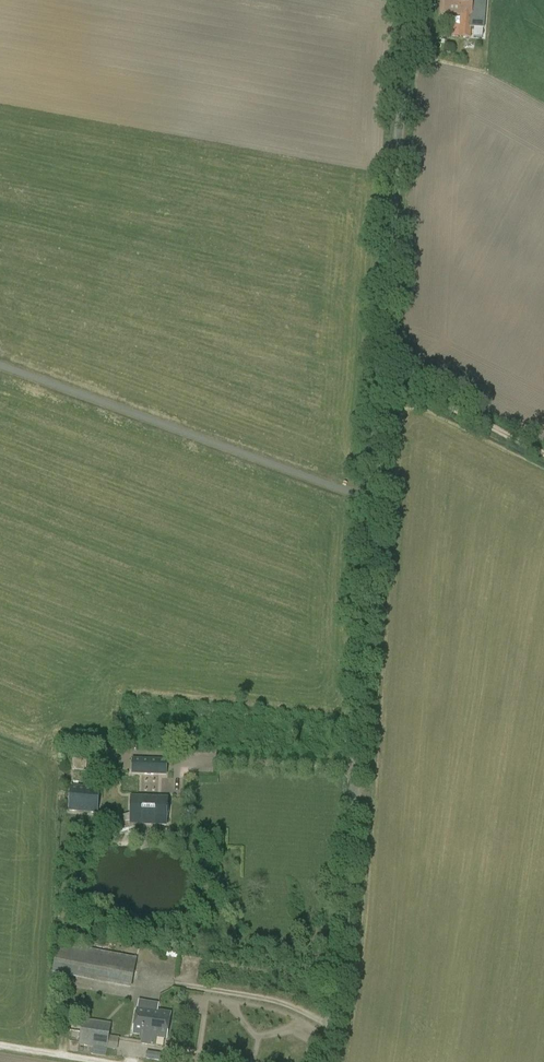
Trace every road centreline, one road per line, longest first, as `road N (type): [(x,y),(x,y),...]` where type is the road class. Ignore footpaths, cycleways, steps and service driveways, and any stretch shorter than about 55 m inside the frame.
road 1 (unclassified): [(321,1061),(347,838),(404,0)]
road 2 (track): [(543,449),(379,364)]

